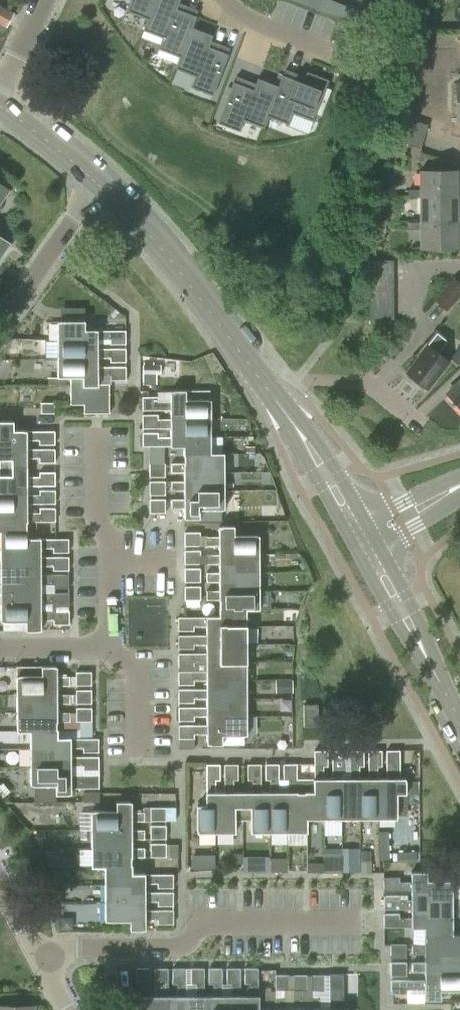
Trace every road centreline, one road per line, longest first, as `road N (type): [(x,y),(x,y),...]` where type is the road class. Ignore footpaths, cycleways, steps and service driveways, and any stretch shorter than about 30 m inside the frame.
road 1 (residential): [(40,952),(180,950),(206,924),(356,923)]
road 2 (residential): [(264,380),(177,266),(101,188)]
road 3 (residential): [(459,722),(365,540)]
road 4 (residential): [(365,540),(264,380)]
road 5 (residential): [(0,330),(101,188)]
road 6 (residential): [(419,426),(370,386),(264,380)]
road 7 (residential): [(112,566),(111,542),(99,522),(98,433)]
road 8 (residential): [(101,188),(0,105)]
road 9 (residential): [(142,753),(140,669),(106,641)]

